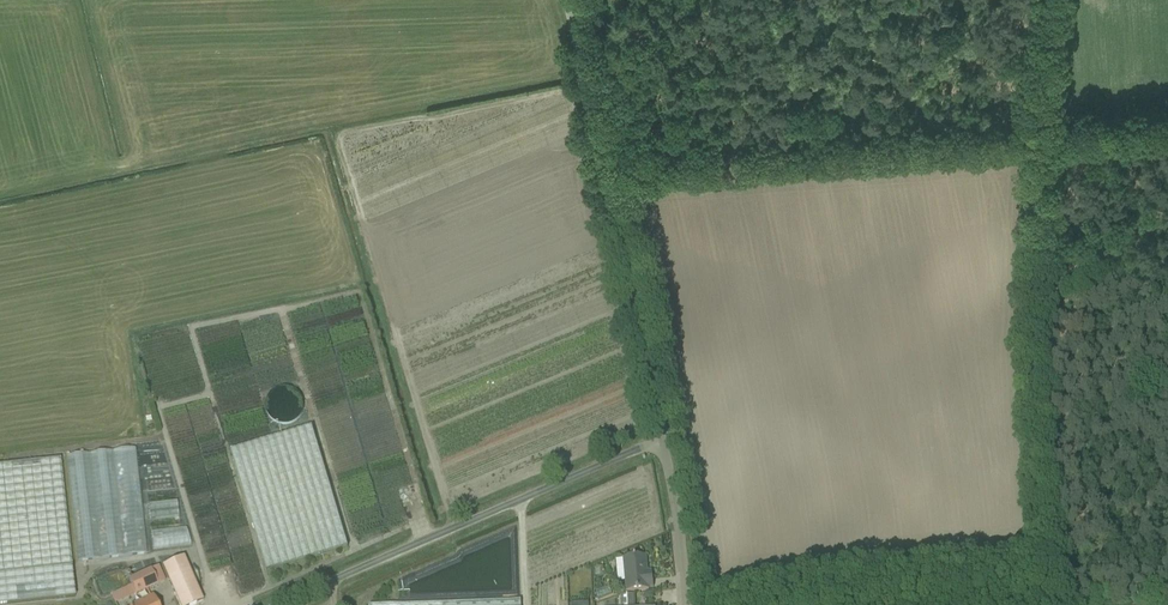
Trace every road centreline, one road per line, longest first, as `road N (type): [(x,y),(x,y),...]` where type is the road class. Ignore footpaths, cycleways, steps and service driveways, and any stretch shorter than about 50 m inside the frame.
road 1 (unclassified): [(660,441),(560,0)]
road 2 (unclassified): [(285,604),(660,441)]
road 3 (unclassified): [(683,604),(660,441)]

